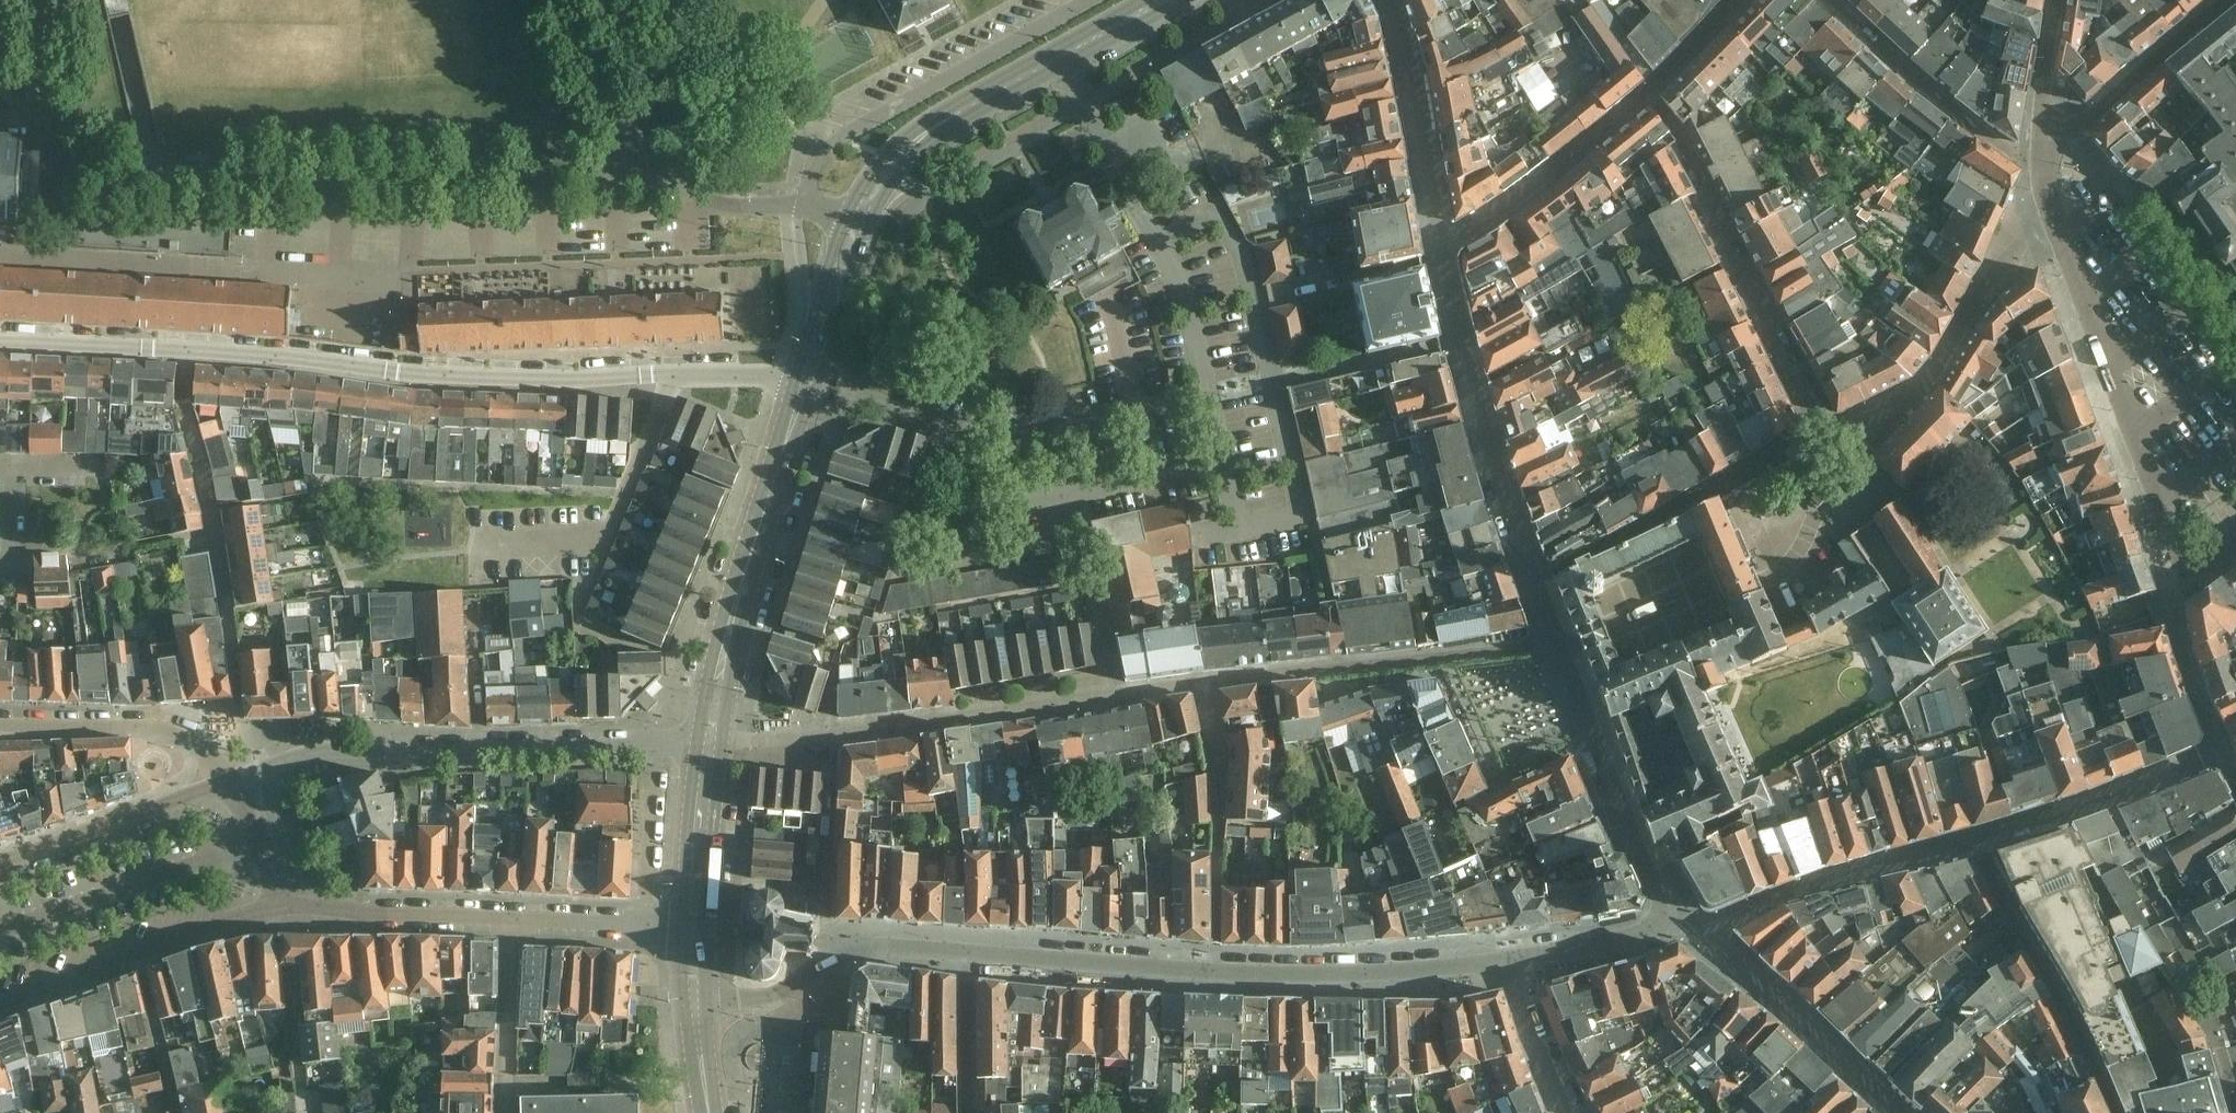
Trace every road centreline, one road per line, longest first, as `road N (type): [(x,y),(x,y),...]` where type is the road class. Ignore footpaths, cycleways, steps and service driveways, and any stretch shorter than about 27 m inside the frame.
road 1 (residential): [(806,379),(639,374),(565,385),(459,383),(186,352)]
road 2 (residential): [(1503,961),(1362,974),(1215,974),(968,953)]
road 3 (residential): [(1558,642),(1640,858),(1689,925),(1503,961)]
road 4 (residential): [(1205,684),(706,748)]
road 5 (residential): [(706,748),(320,748),(233,778)]
road 6 (secondary): [(806,379),(877,179),(909,143),(1063,55)]
road 7 (residential): [(233,778),(228,751),(242,718),(217,548),(185,413),(186,352)]
road 8 (residential): [(2235,541),(2186,565),(2177,559),(2058,230)]
road 9 (residential): [(1441,253),(1461,341),(1558,642)]
road 10 (secondary): [(706,748),(721,657),(806,379)]
road 11 (residential): [(1817,431),(1676,129),(1649,94)]
road 12 (residential): [(1086,5),(834,143),(818,156),(798,204)]
road 13 (residential): [(1205,684),(1558,642)]
road 14 (residential): [(1817,431),(1923,386),(1992,275),(2014,252),(2058,230)]
road 15 (residential): [(0,1008),(287,899)]
road 16 (residential): [(968,953),(859,944),(780,995),(696,1006)]
road 17 (residential): [(2045,176),(1926,91),(1829,0)]
road 18 (residential): [(1441,253),(1649,94)]
road 19 (residential): [(1390,0),(1415,94),(1441,253)]
road 20 (residential): [(233,778),(202,746),(171,730),(0,723)]
road 21 (residential): [(233,778),(0,857)]
road 22 (residential): [(2229,0),(2089,119),(2042,148)]
road 23 (residential): [(287,899),(514,921)]
road 24 (residential): [(7,547),(5,464),(99,466),(112,511)]
road 25 (residential): [(307,1112),(287,899)]
road 26 (unclassified): [(1154,228),(1063,55)]
road 27 (residential): [(507,1112),(514,921)]
road 28 (residential): [(186,352),(0,341)]
road 29 (secondary): [(695,929),(706,748)]
road 30 (residential): [(514,921),(695,929)]
road 31 (residential): [(1567,1112),(1503,961)]
road 32 (residential): [(968,953),(970,1112)]
road 33 (residential): [(2042,148),(2056,0)]
road 34 (residential): [(287,899),(233,778)]
road 35 (residential): [(1649,94),(1735,0)]

